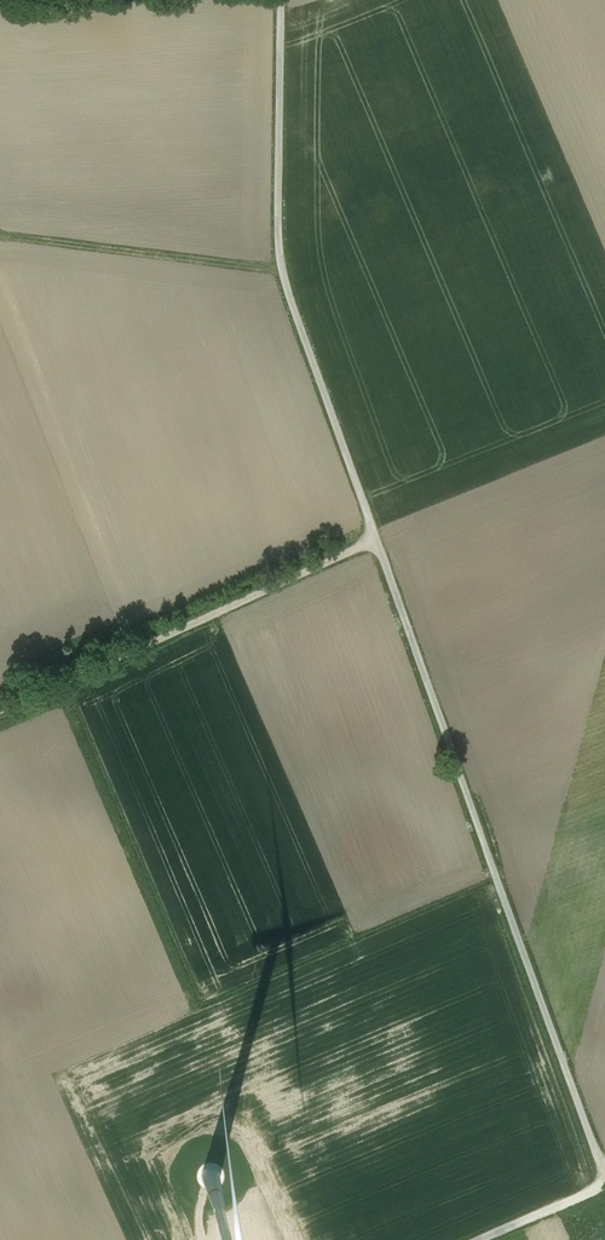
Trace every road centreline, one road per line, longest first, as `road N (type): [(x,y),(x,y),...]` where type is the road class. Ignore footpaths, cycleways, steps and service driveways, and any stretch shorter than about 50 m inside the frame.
road 1 (unclassified): [(604,1176),(284,280),(280,0)]
road 2 (track): [(0,711),(376,540)]
road 3 (track): [(604,1181),(482,1239)]

